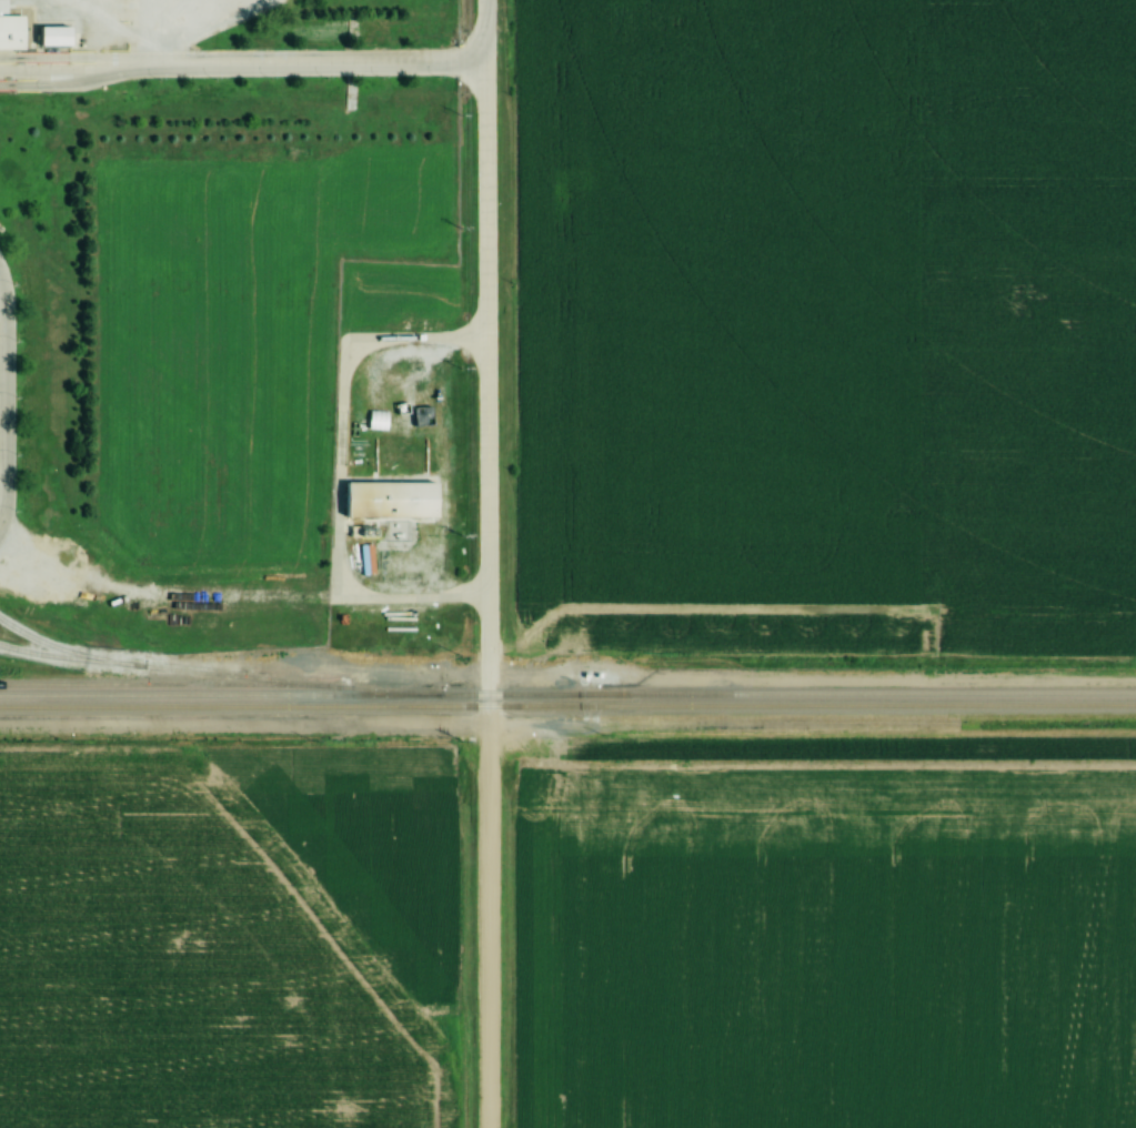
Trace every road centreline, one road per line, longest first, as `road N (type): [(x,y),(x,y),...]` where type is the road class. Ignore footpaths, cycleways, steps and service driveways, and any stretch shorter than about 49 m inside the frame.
road 1 (residential): [(487,1127),(481,0)]

